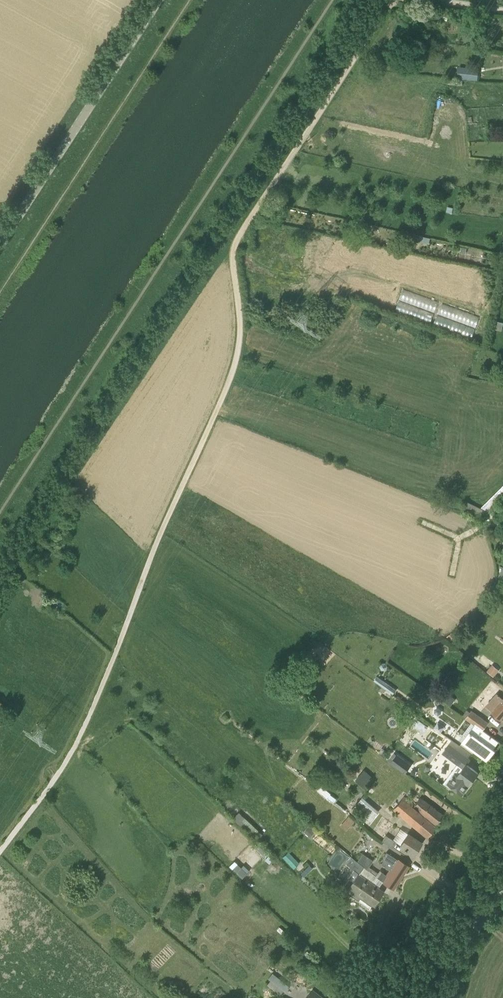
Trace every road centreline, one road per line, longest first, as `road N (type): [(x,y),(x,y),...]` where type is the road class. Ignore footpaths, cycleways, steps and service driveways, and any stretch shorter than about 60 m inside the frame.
road 1 (track): [(386,11),(237,239),(243,332),(235,367),(82,735),(0,851)]
road 2 (tertiary): [(0,244),(159,0)]
road 3 (tertiary): [(443,997),(502,882)]

